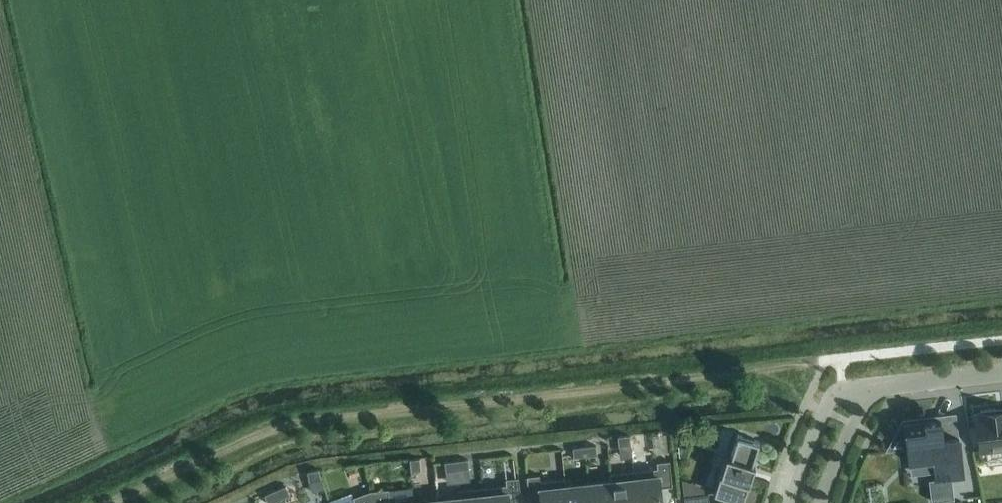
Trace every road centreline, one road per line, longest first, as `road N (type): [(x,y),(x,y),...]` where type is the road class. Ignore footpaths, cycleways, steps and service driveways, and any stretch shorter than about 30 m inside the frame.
road 1 (track): [(109,502),(287,424),(839,359)]
road 2 (unclassified): [(854,394),(1001,373)]
road 3 (unclassified): [(854,394),(825,409),(788,502)]

